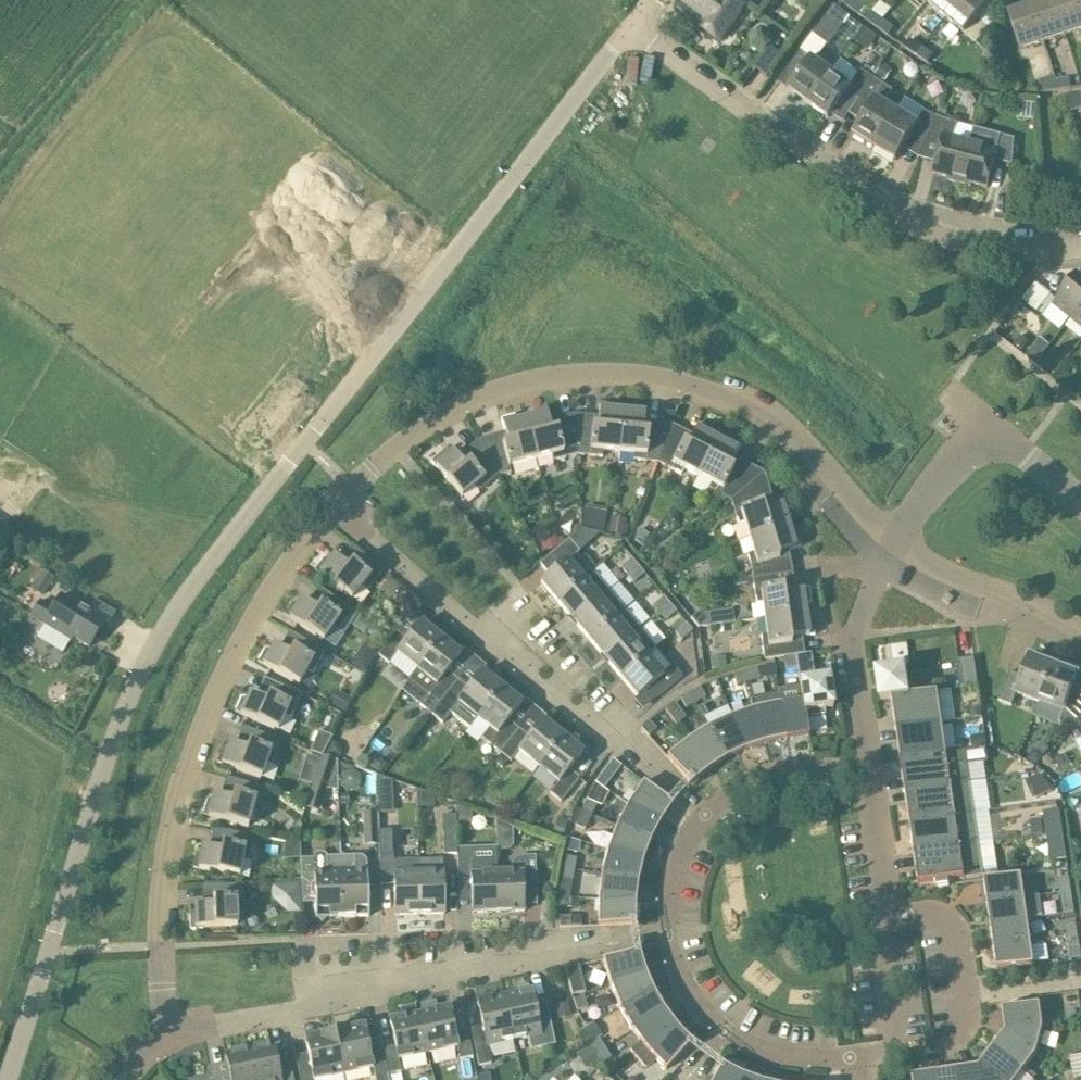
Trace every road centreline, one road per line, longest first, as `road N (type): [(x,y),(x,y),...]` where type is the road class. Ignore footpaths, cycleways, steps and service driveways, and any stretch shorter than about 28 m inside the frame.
road 1 (unclassified): [(6,1079),(112,728),(174,616),(633,23)]
road 2 (residential): [(334,501),(402,442),(514,382),(641,375),(763,415),(817,455),(902,540)]
road 3 (residential): [(165,1036),(156,916),(168,815),(209,699),(334,501)]
road 4 (residential): [(165,1036),(267,1017),(348,977),(675,936)]
road 5 (residential): [(633,23),(845,180),(915,221),(999,243),(1080,249)]
road 6 (residential): [(706,823),(334,501)]
road 7 (residential): [(871,761),(857,631),(902,540)]
road 8 (residential): [(951,996),(944,1041),(928,1049),(907,1044),(889,913)]
road 9 (residential): [(902,540),(1080,647)]
road 10 (residential): [(706,823),(762,778),(871,761)]
road 11 (residential): [(889,913),(871,761)]
road 12 (residential): [(858,1079),(856,1063),(801,1065),(727,1030)]
road 13 (residential): [(902,540),(985,420)]
road 14 (residential): [(1080,977),(951,996)]
road 15 (residential): [(951,996),(939,919),(923,911),(889,913)]
road 16 (residential): [(1080,505),(985,420)]
road 17 (residential): [(675,936),(675,896),(706,823)]

